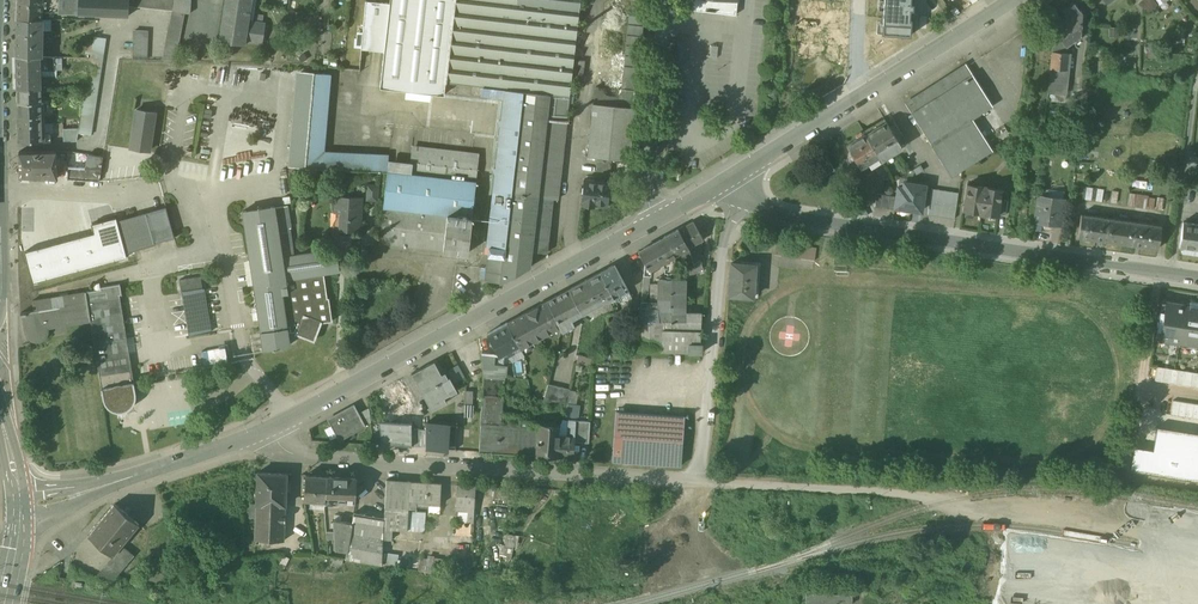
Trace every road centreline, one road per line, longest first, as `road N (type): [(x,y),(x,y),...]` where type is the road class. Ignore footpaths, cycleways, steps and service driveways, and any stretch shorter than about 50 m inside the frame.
road 1 (residential): [(1197,278),(792,214),(747,195)]
road 2 (tertiary): [(268,429),(661,217)]
road 3 (unclassified): [(701,484),(308,456),(268,429)]
road 4 (unclassified): [(747,195),(729,222),(720,260),(701,484)]
road 5 (tertiary): [(21,505),(117,482),(268,429)]
road 6 (residential): [(664,0),(648,169),(661,217)]
road 7 (unclassified): [(701,484),(896,489)]
road 8 (tertiary): [(855,99),(1014,0)]
road 9 (tertiary): [(730,177),(855,99)]

